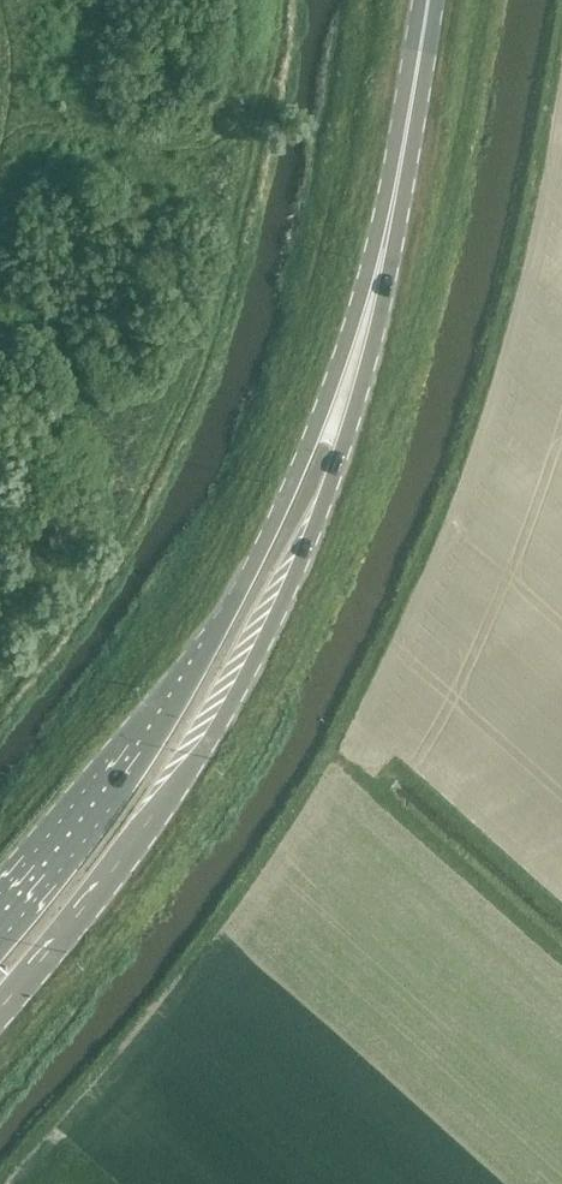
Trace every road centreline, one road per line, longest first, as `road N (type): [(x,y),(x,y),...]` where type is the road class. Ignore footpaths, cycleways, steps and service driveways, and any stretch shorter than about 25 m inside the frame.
road 1 (primary): [(0,997),(193,763),(245,682),(301,570),(359,389),(406,195),(425,26)]
road 2 (primary): [(425,26),(355,311),(287,496),(188,664),(0,901)]

